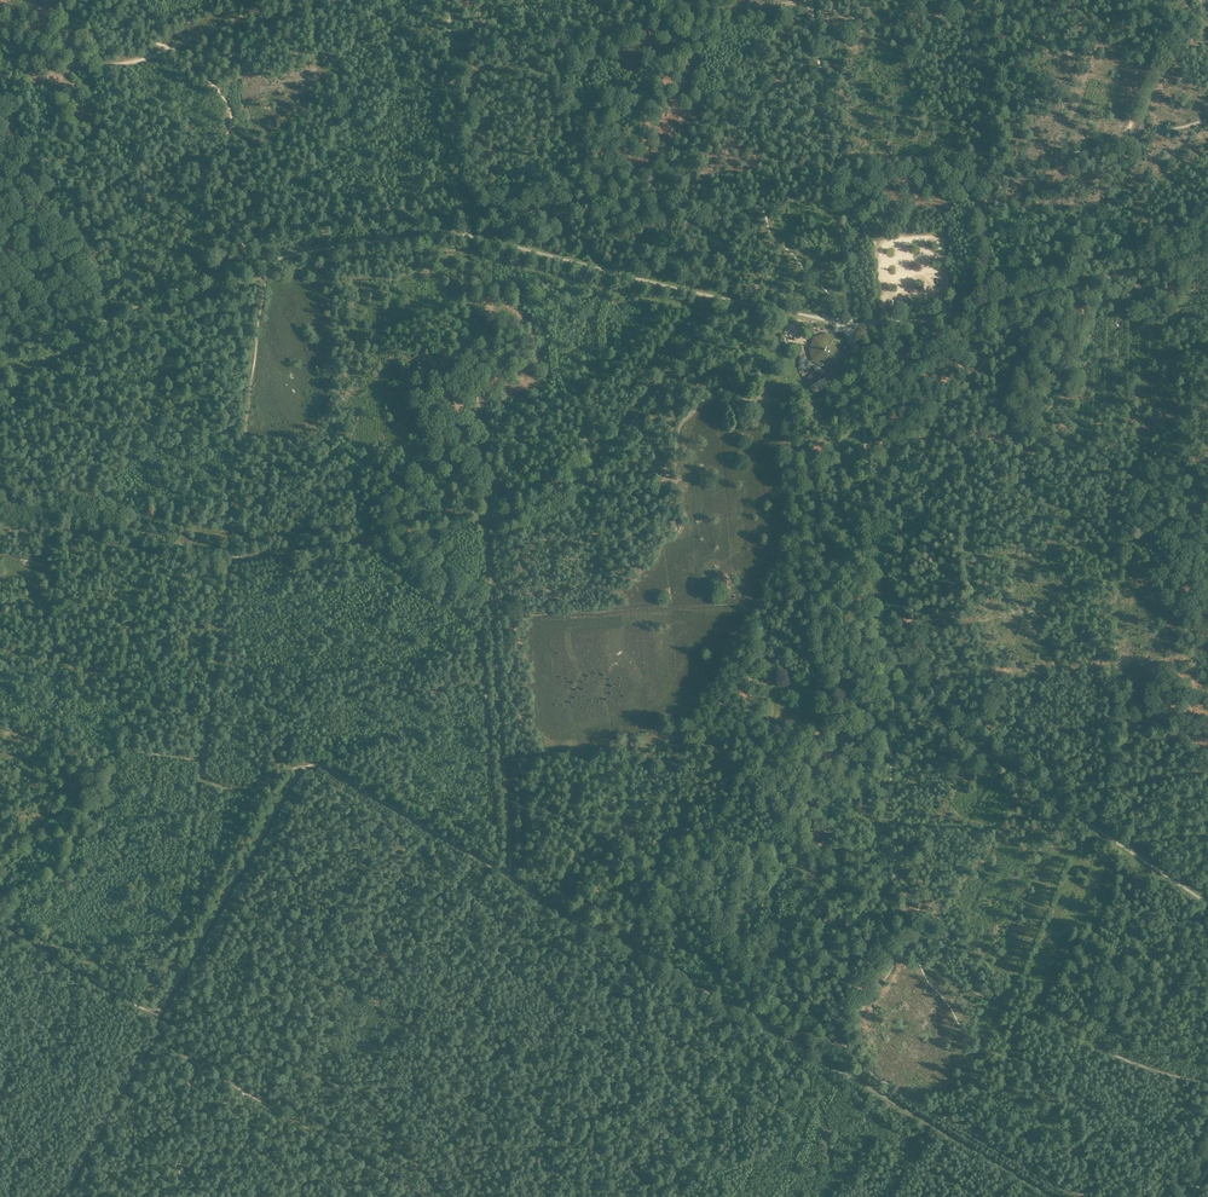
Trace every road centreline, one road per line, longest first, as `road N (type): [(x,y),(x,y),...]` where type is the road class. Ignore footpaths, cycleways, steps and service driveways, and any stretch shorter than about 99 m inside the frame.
road 1 (track): [(178,980),(230,558),(485,526),(528,513),(585,472),(727,296)]
road 2 (track): [(449,0),(511,858)]
road 3 (track): [(1082,1196),(822,1045),(769,993),(615,915),(574,903),(511,858)]
road 4 (track): [(1056,1196),(509,875)]
road 5 (track): [(260,262),(230,558),(63,519),(0,513)]
road 6 (track): [(1207,562),(1142,499),(1084,482),(1017,422),(976,404),(920,403),(905,376),(854,345)]
road 7 (track): [(802,0),(543,25),(450,16),(408,0)]
road 8 (track): [(771,737),(764,785),(734,789),(718,820),(728,844),(798,879),(821,912),(840,992),(865,1005)]
road 9 (track): [(995,314),(988,176),(1207,120)]
road 10 (track): [(353,0),(230,25),(132,63),(0,58)]
road 11 (unclassified): [(1207,250),(995,314),(855,326)]
road 12 (track): [(850,324),(813,0)]
road 13 (track): [(888,643),(881,660),(891,877),(907,953)]
road 14 (track): [(310,766),(155,1015)]
road 15 (track): [(846,1075),(843,1056),(857,1017),(907,953),(1031,1018)]
road 16 (track): [(511,858),(498,845),(480,606),(491,592)]
road 17 (track): [(109,318),(0,92)]
road 18 (track): [(509,875),(329,769),(310,766)]
road 19 (track): [(742,1014),(634,1196)]
road 20 (track): [(425,1196),(264,1103)]
road 21 (track): [(940,323),(922,356),(885,391),(827,414),(797,407)]
road 22 (track): [(155,1015),(0,927)]
road 23 (track): [(817,35),(990,0)]
road 24 (track): [(862,734),(845,581)]
road 25 (track): [(791,784),(802,835),(844,858),(891,870)]
road 26 (track): [(131,1079),(62,1196)]
road 27 (track): [(264,1103),(154,1039)]
road 28 (track): [(310,766),(242,792),(218,788),(200,773)]

